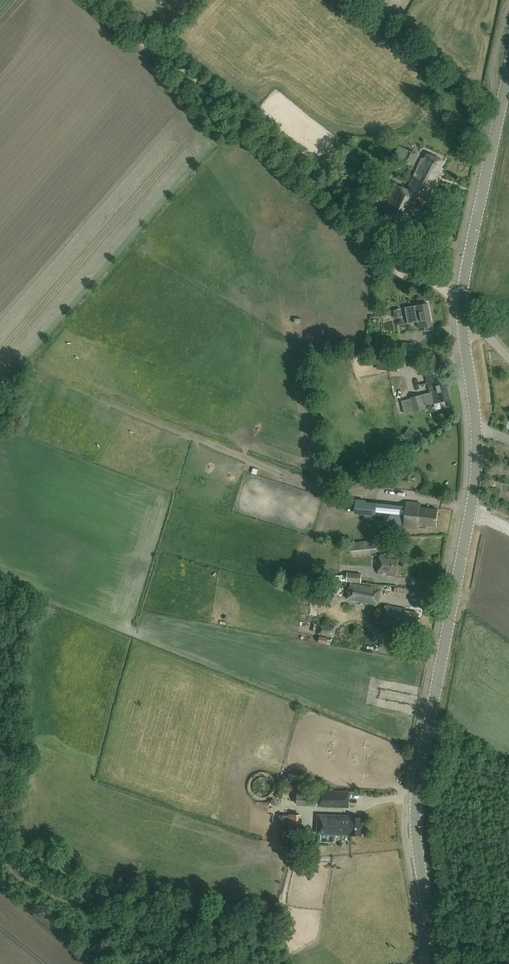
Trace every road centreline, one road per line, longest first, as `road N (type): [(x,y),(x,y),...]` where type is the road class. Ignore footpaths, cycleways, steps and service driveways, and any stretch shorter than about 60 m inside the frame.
road 1 (secondary): [(436,958),(422,843),(425,745),(480,428),(469,281),(508,89)]
road 2 (track): [(89,0),(222,100),(338,203),(375,222),(508,355)]
road 3 (track): [(0,885),(98,963)]

